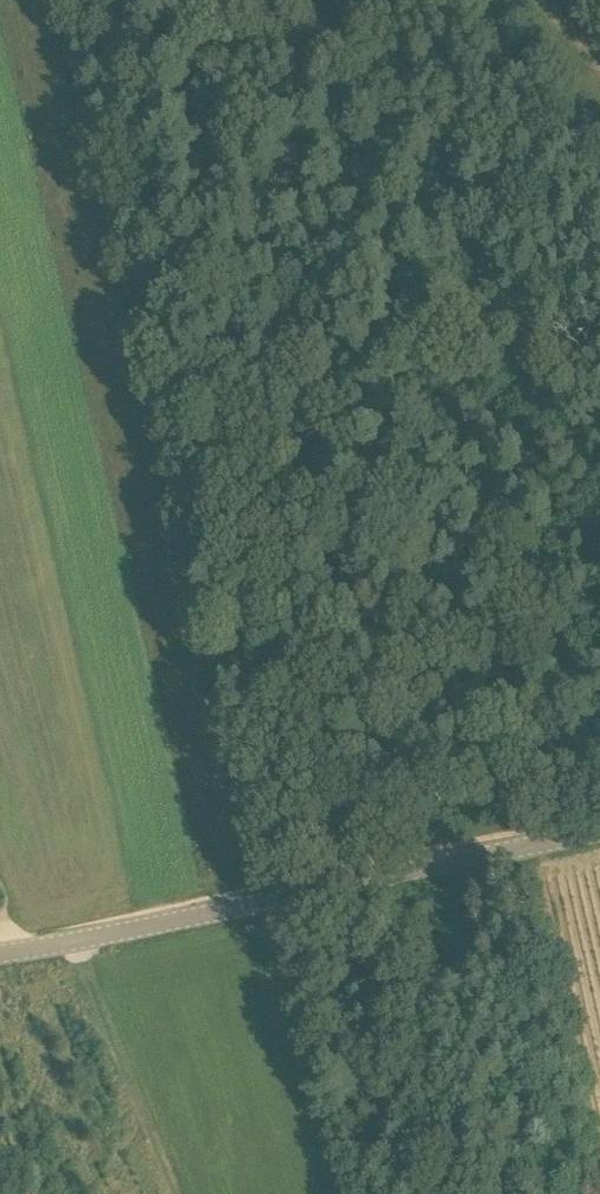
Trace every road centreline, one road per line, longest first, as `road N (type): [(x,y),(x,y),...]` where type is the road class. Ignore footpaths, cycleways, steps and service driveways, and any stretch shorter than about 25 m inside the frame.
road 1 (unclassified): [(599,830),(0,956)]

